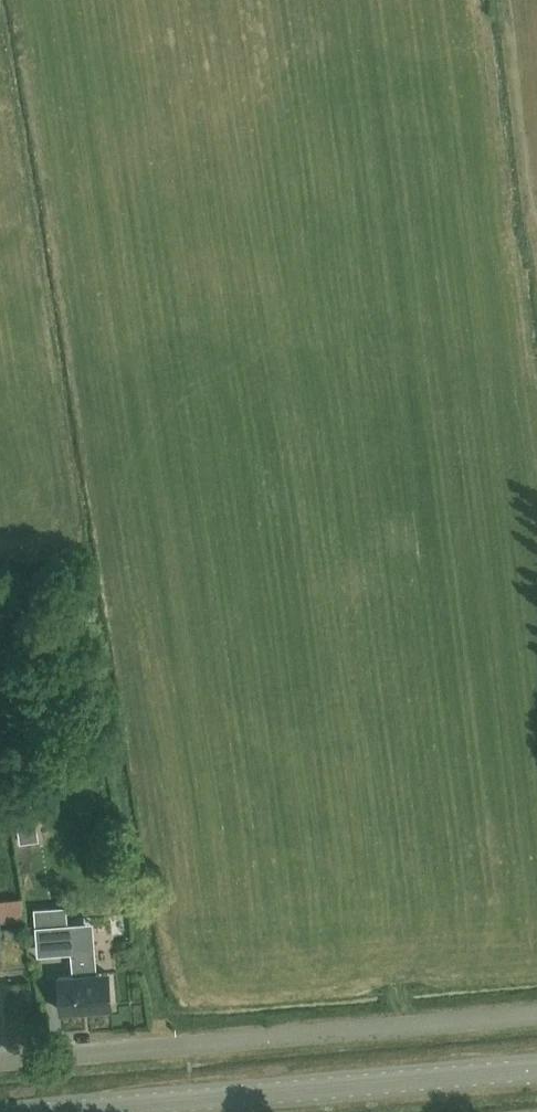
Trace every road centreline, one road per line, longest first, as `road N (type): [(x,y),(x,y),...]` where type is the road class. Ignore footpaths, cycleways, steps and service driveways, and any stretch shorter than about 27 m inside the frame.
road 1 (residential): [(0,1060),(536,1013)]
road 2 (secondary): [(43,1111),(536,1067)]

